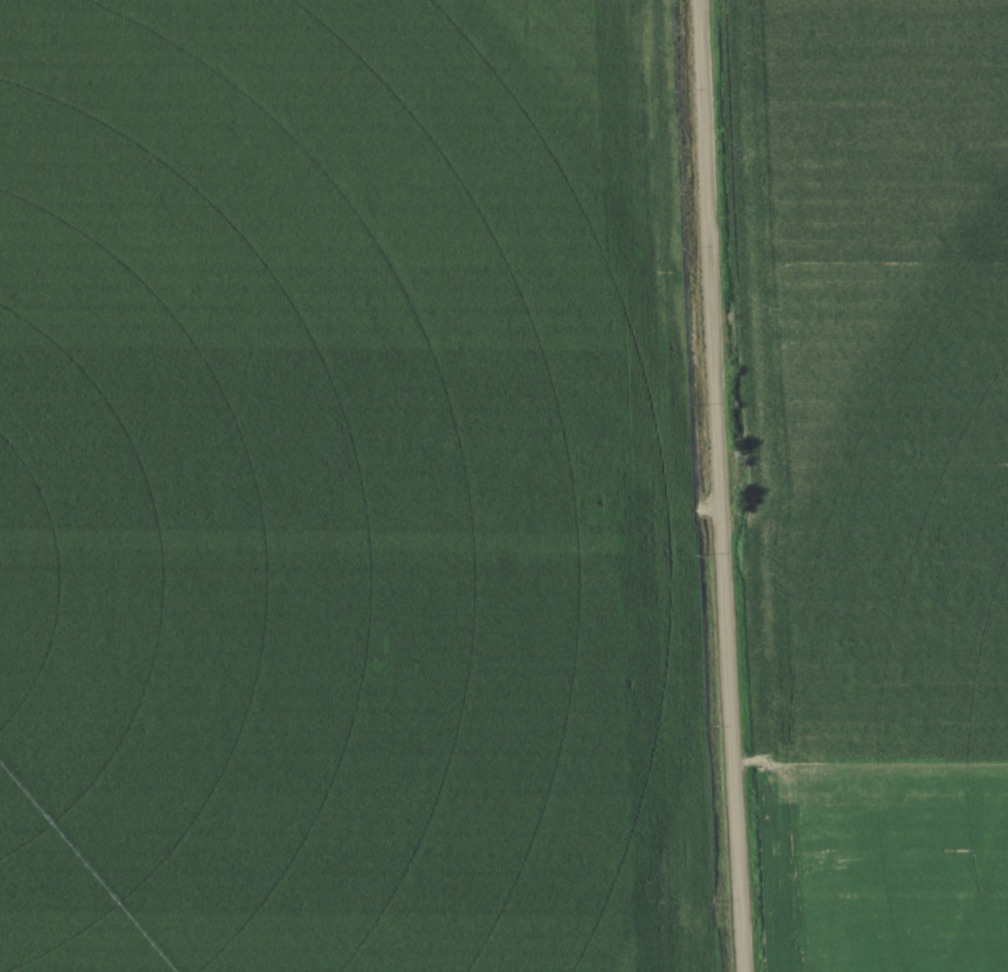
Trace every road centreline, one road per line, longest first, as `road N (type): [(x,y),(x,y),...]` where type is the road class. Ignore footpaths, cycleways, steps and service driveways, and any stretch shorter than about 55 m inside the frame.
road 1 (tertiary): [(737,971),(693,0)]

